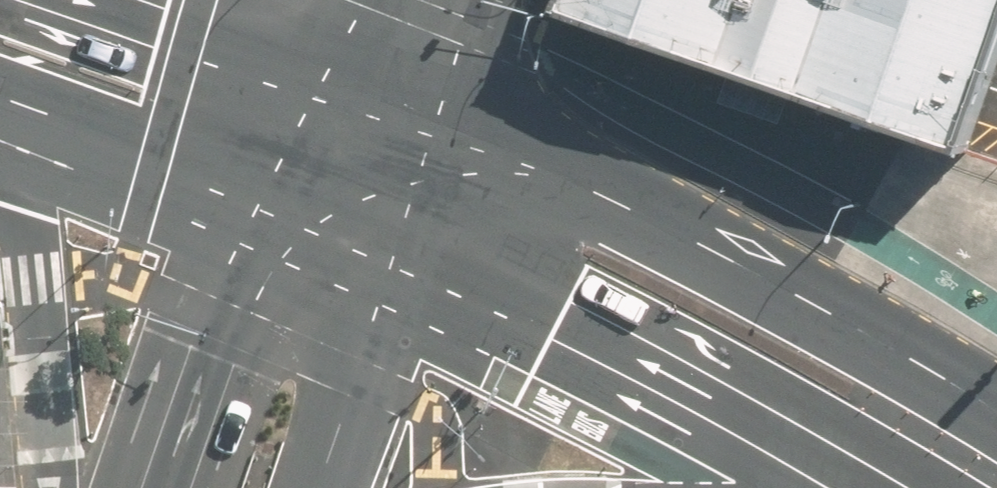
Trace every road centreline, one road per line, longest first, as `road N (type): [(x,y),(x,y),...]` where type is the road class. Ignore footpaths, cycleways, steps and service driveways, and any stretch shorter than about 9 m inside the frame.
road 1 (primary): [(369,100),(641,212),(996,399)]
road 2 (primary): [(862,487),(565,326),(386,244)]
road 3 (secondary): [(64,487),(16,207),(0,168)]
road 4 (secondary): [(159,487),(213,321),(269,202)]
road 5 (secondary): [(88,0),(369,100)]
road 6 (secondary): [(269,202),(0,110)]
road 7 (secondary): [(386,244),(358,380),(322,487)]
road 8 (secondary): [(369,100),(386,244)]
road 9 (secondary): [(269,202),(369,100)]
road 10 (secondary): [(386,244),(269,202)]

